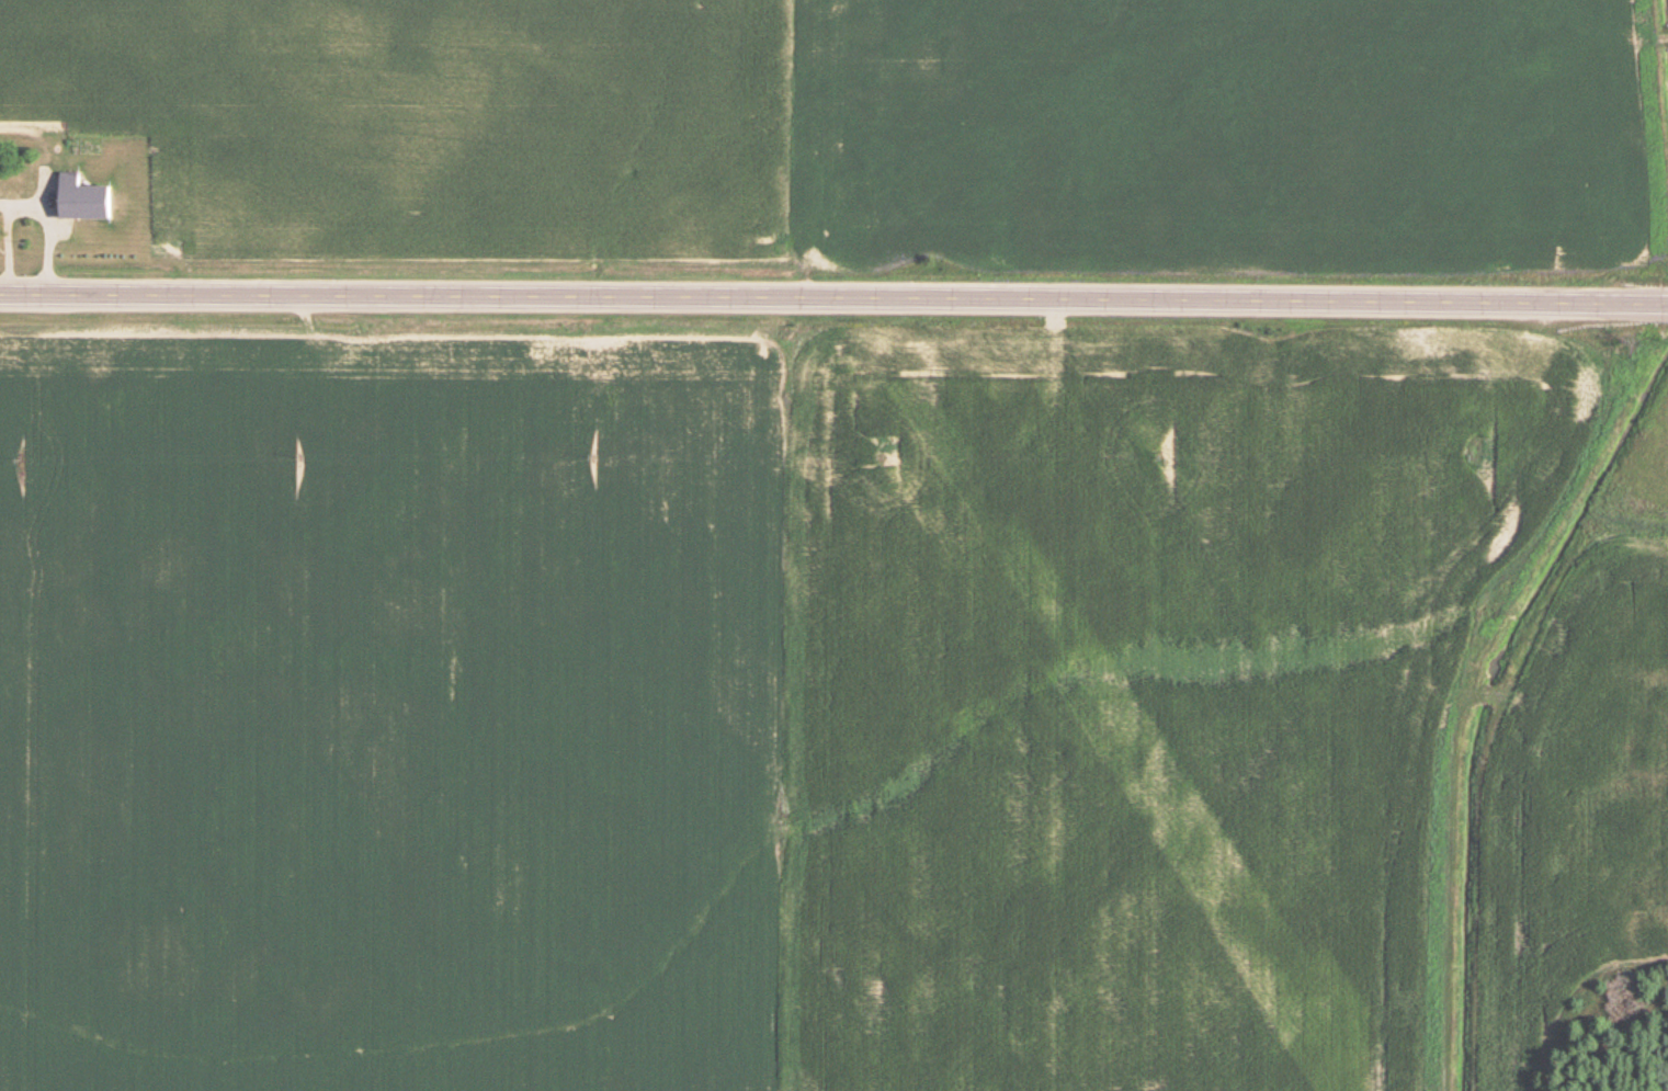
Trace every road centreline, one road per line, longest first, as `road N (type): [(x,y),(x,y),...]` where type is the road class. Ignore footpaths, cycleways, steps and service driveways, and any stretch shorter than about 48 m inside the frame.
road 1 (primary): [(0,295),(1667,301)]

